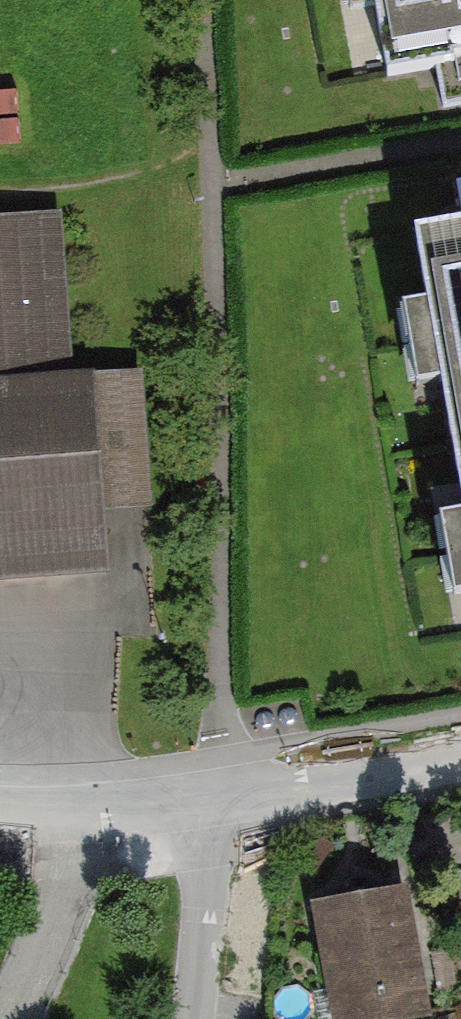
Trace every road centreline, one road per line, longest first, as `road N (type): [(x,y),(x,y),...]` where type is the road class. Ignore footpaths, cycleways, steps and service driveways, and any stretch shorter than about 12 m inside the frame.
road 1 (residential): [(460,757),(221,795)]
road 2 (residential): [(221,795),(192,1018)]
road 3 (residential): [(221,795),(97,816),(0,816)]

